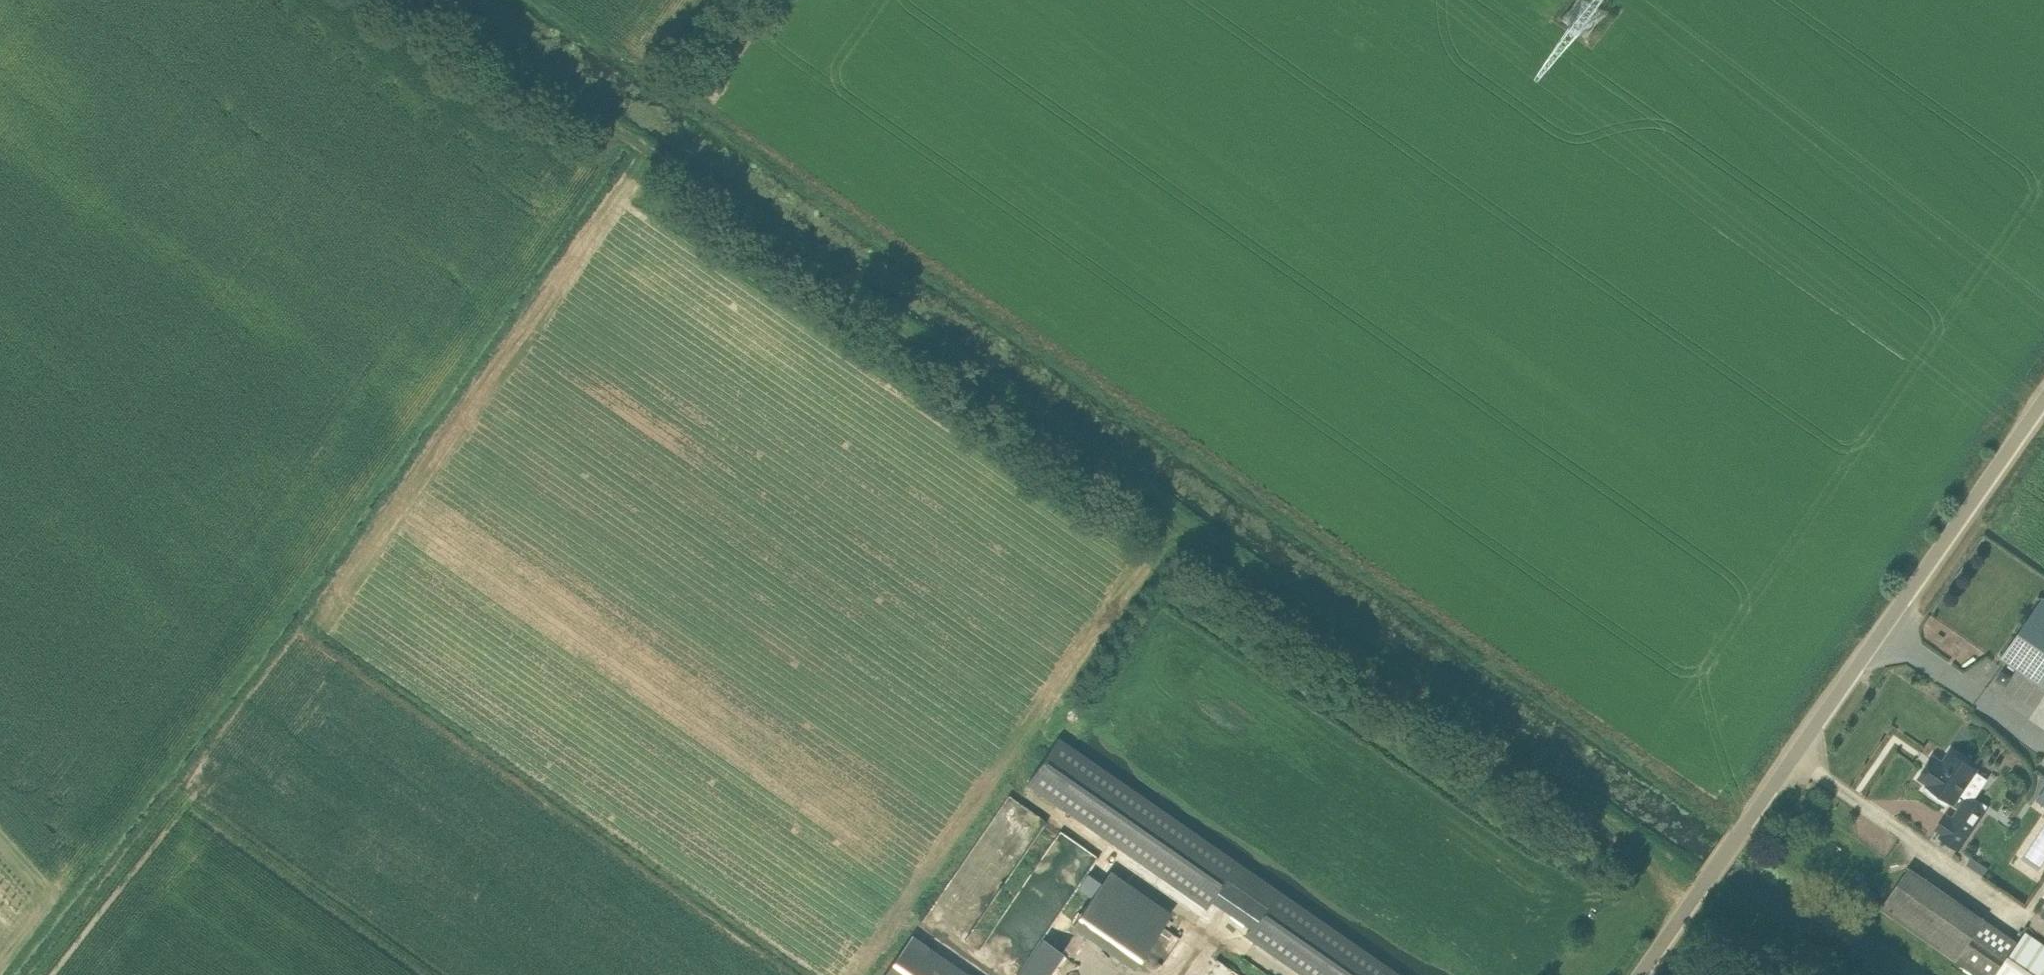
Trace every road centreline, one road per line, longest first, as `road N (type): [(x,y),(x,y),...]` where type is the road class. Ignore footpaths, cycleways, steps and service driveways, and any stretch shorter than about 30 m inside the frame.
road 1 (tertiary): [(1636,974),(2043,394)]

